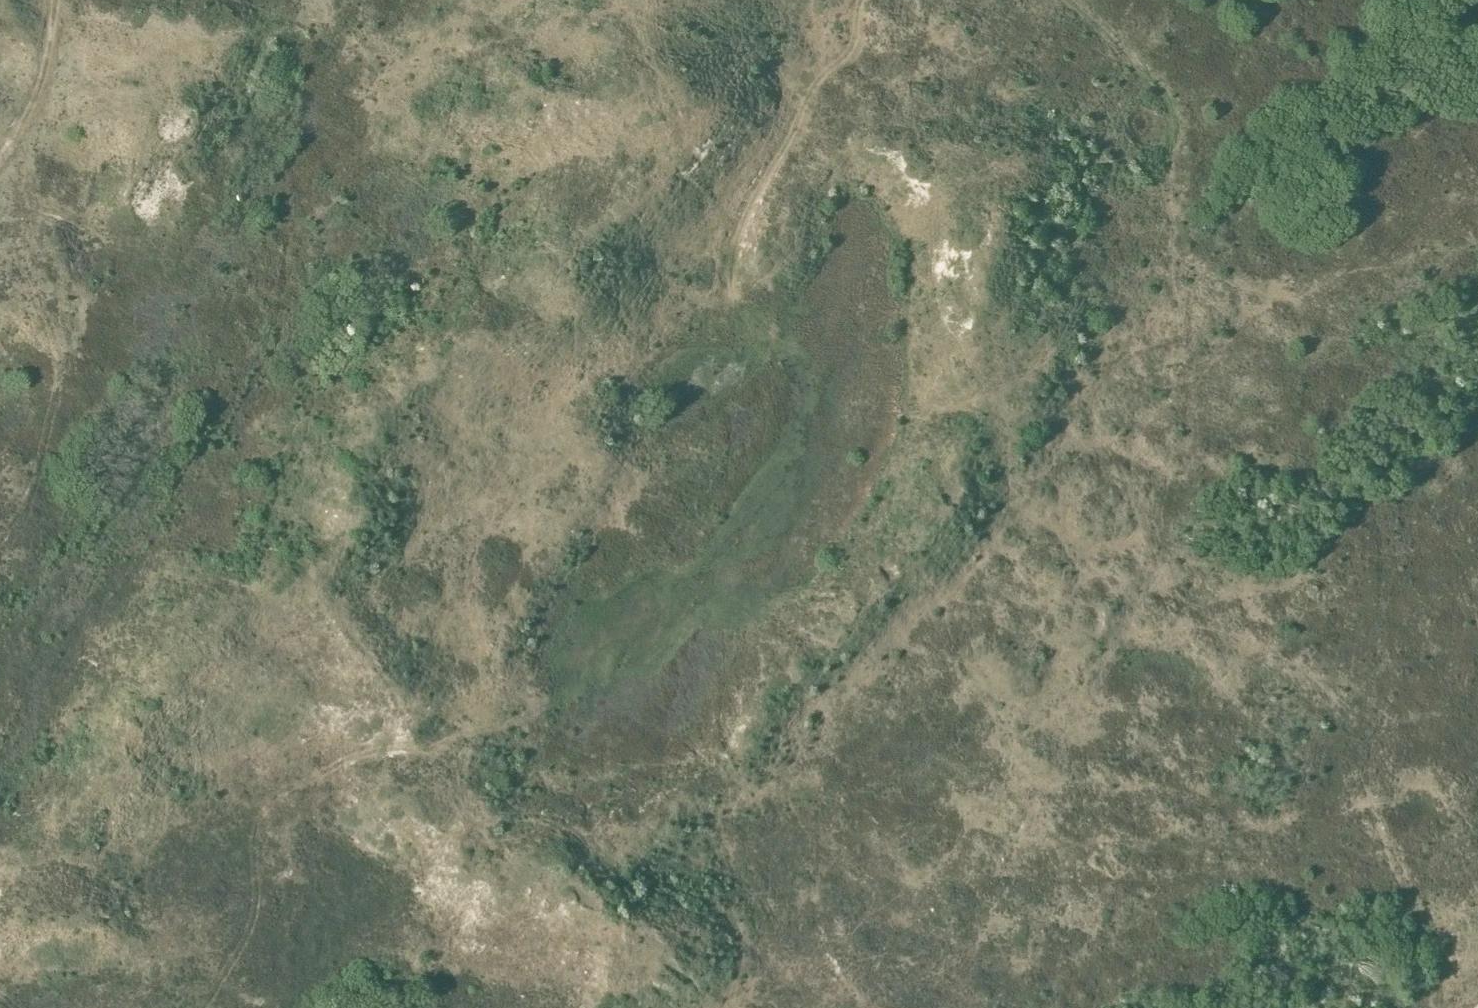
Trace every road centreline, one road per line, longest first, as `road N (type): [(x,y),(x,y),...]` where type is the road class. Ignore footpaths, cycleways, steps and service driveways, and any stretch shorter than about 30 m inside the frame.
road 1 (track): [(862,0),(854,51),(815,75),(746,209),(731,259),(731,295),(770,342),(817,338)]
road 2 (track): [(0,156),(37,101),(55,0)]

